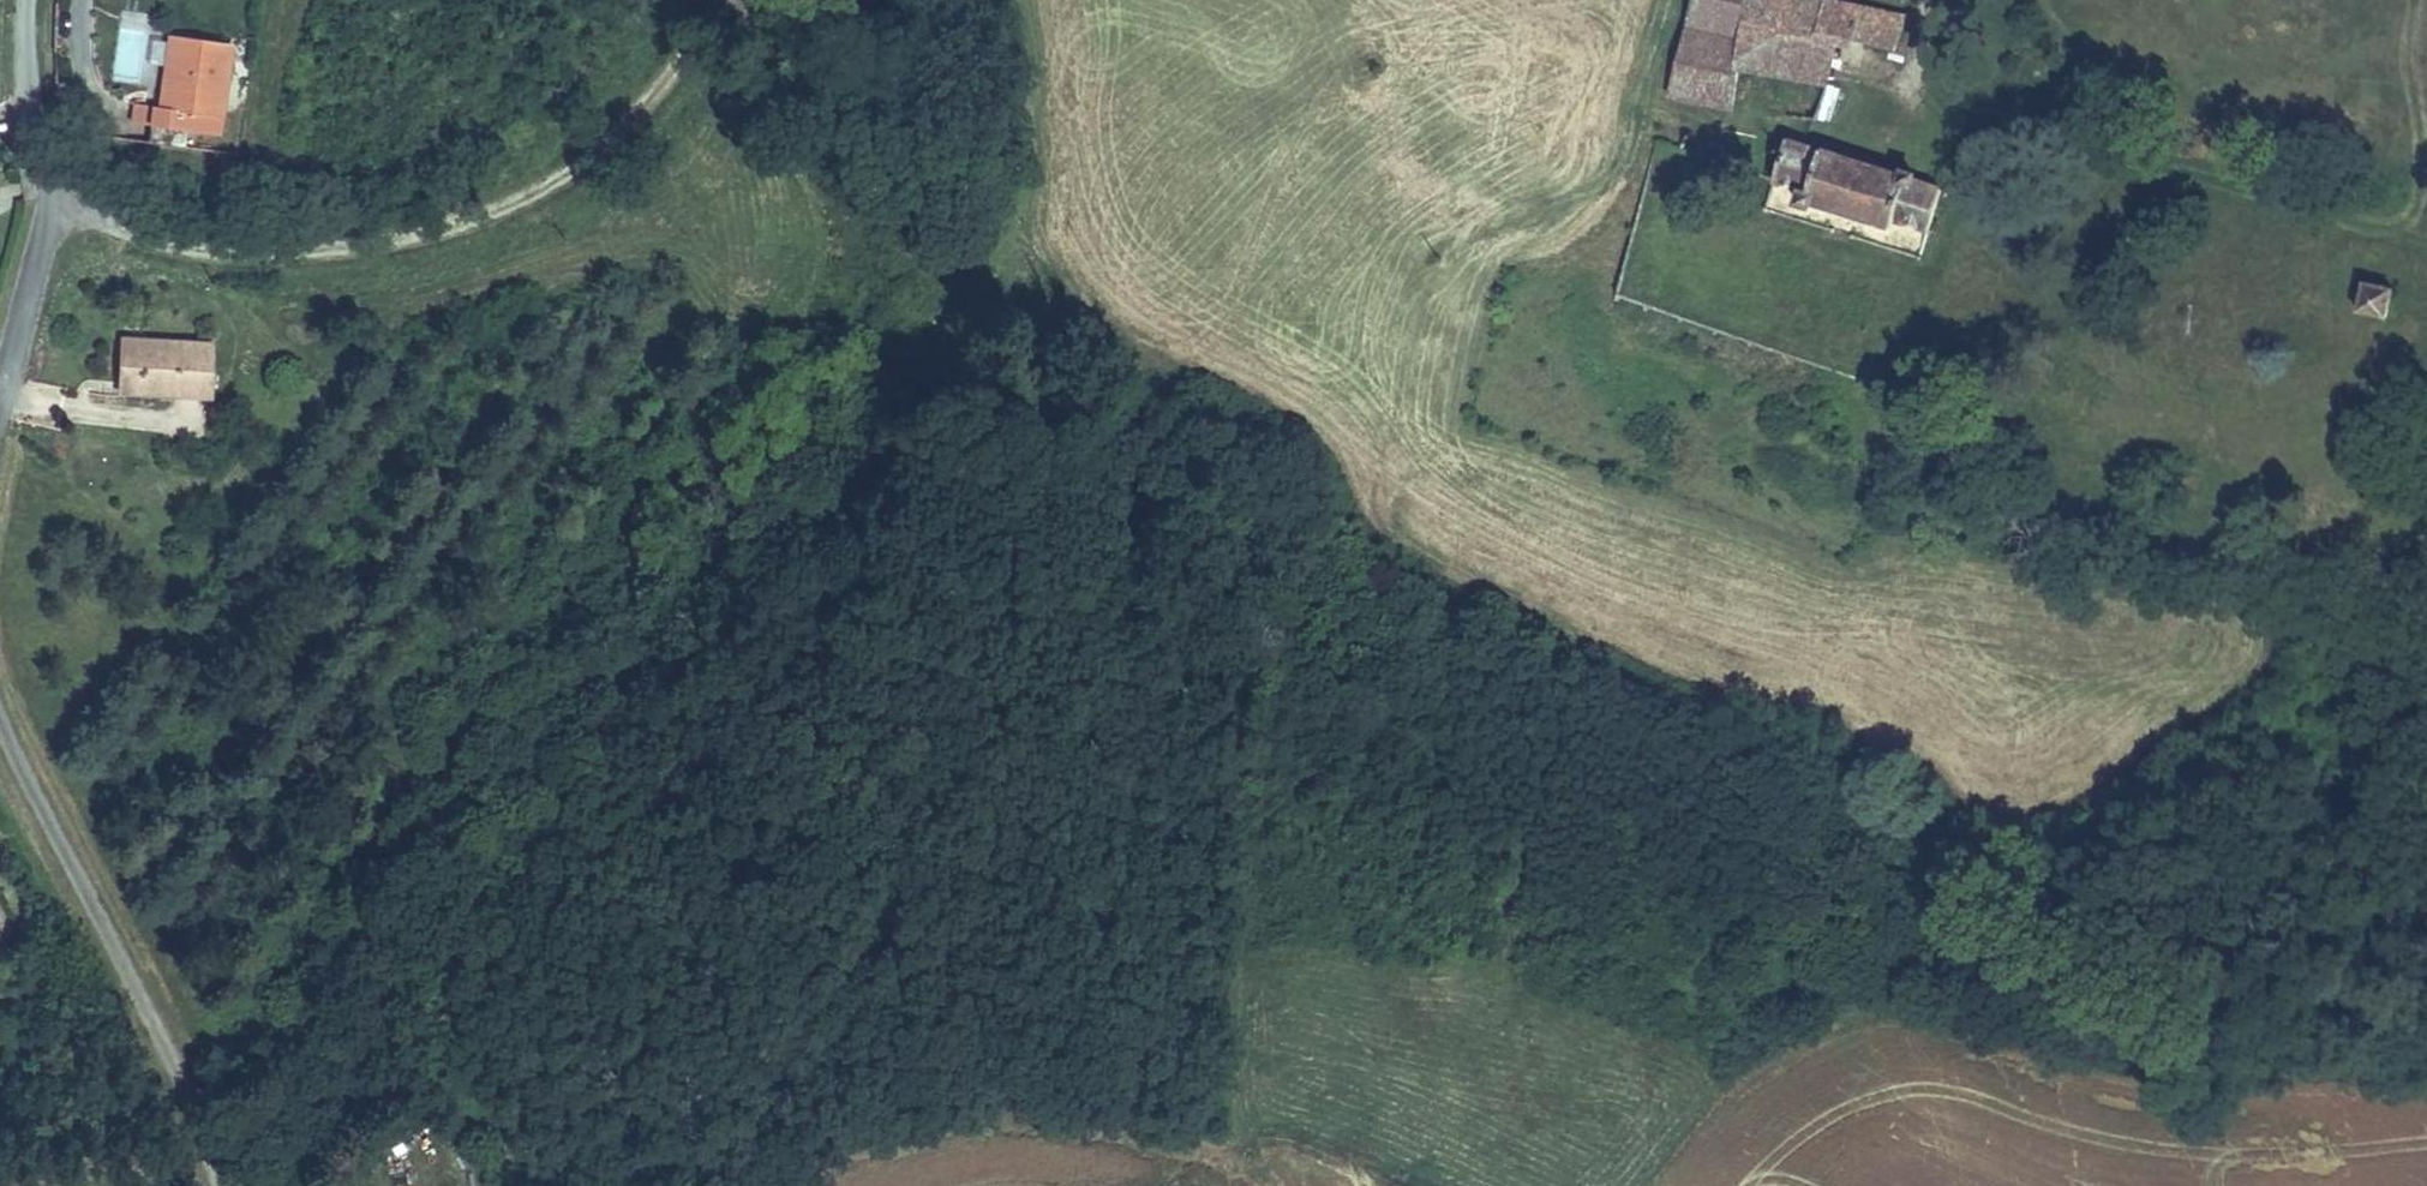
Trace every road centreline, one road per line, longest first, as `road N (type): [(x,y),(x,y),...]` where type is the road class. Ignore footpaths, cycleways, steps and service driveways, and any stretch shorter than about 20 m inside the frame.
road 1 (unclassified): [(0,752),(223,1139),(230,1185)]
road 2 (unclassified): [(19,0),(24,103),(57,167),(0,297)]

